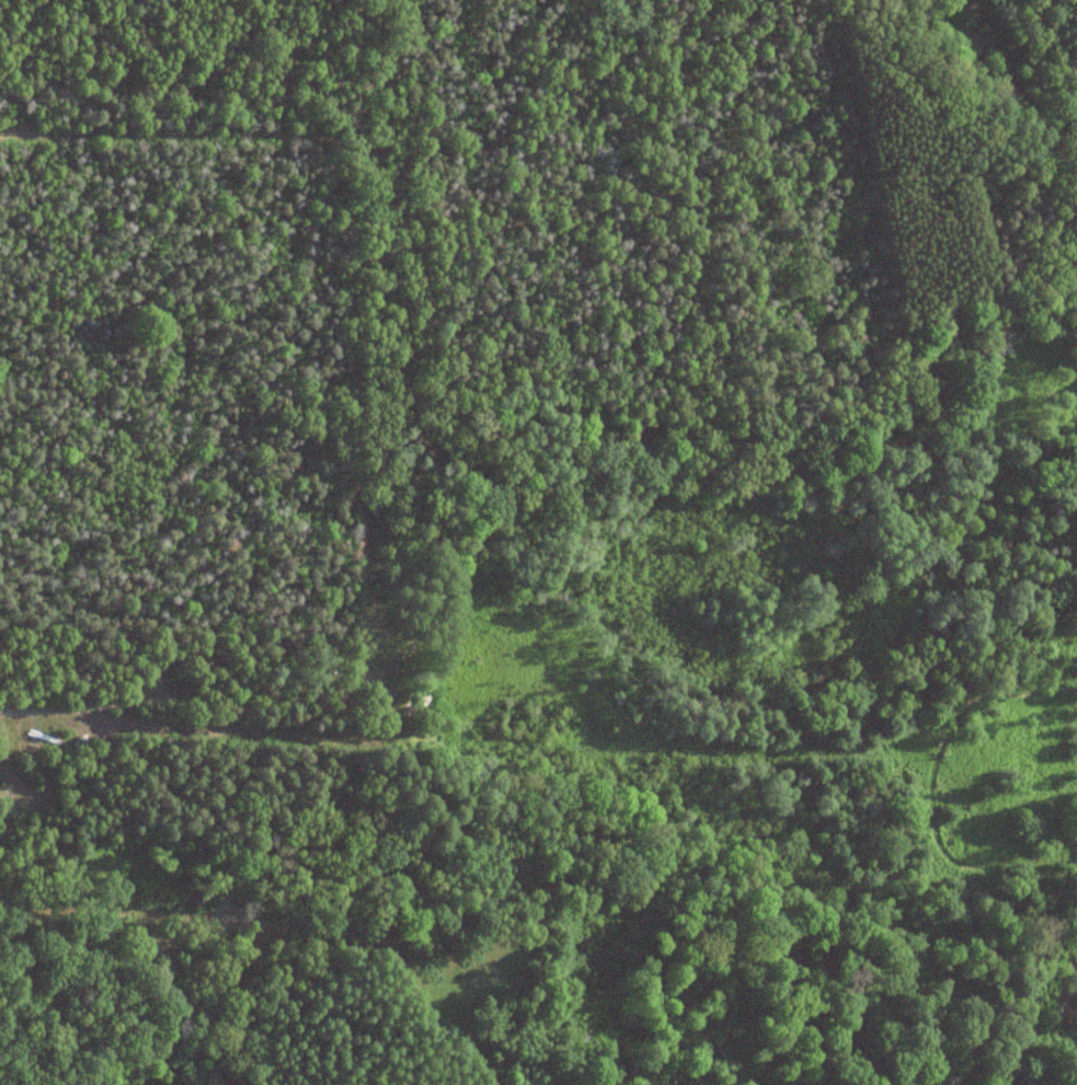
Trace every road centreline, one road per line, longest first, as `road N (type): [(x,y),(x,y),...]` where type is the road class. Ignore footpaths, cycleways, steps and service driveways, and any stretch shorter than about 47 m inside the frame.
road 1 (residential): [(188,701),(0,709)]

